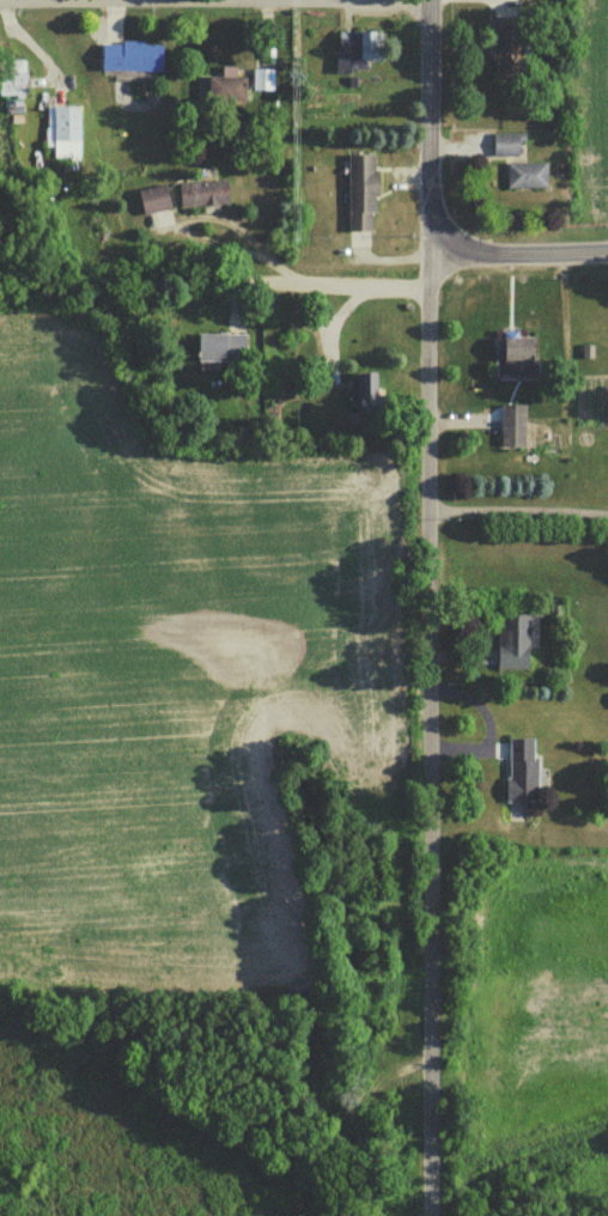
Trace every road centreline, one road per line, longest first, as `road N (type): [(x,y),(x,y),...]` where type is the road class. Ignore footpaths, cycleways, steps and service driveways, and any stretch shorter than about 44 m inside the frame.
road 1 (residential): [(436,1215),(434,257)]
road 2 (tertiary): [(434,257),(427,0)]
road 3 (tertiary): [(434,257),(607,254)]
road 4 (residential): [(434,257),(291,262)]

